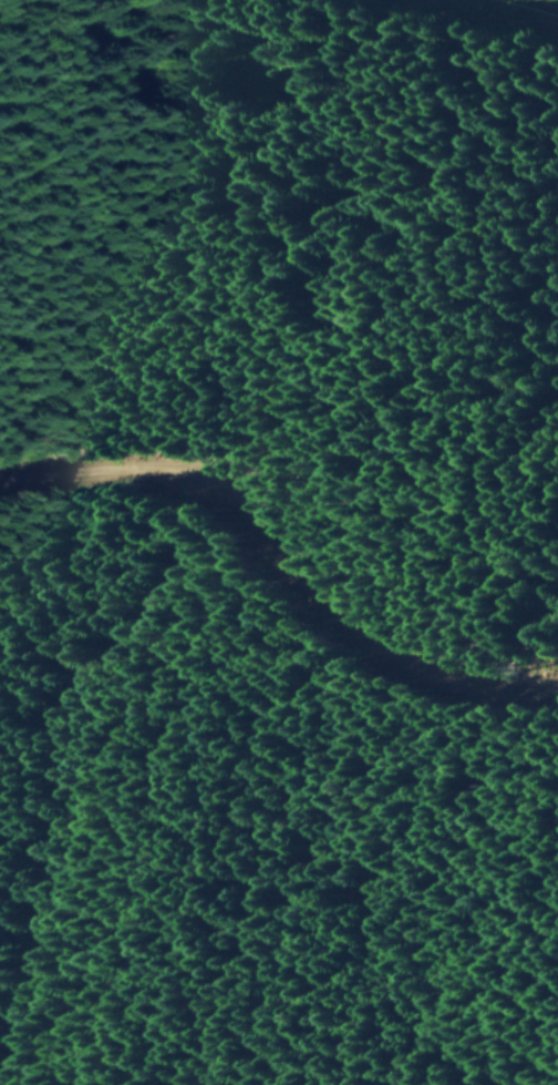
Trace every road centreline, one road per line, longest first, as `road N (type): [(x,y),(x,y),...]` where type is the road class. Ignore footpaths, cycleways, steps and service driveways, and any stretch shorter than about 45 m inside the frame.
road 1 (track): [(557,853),(474,872),(370,867),(341,806),(331,744),(241,692),(100,724),(0,649)]

